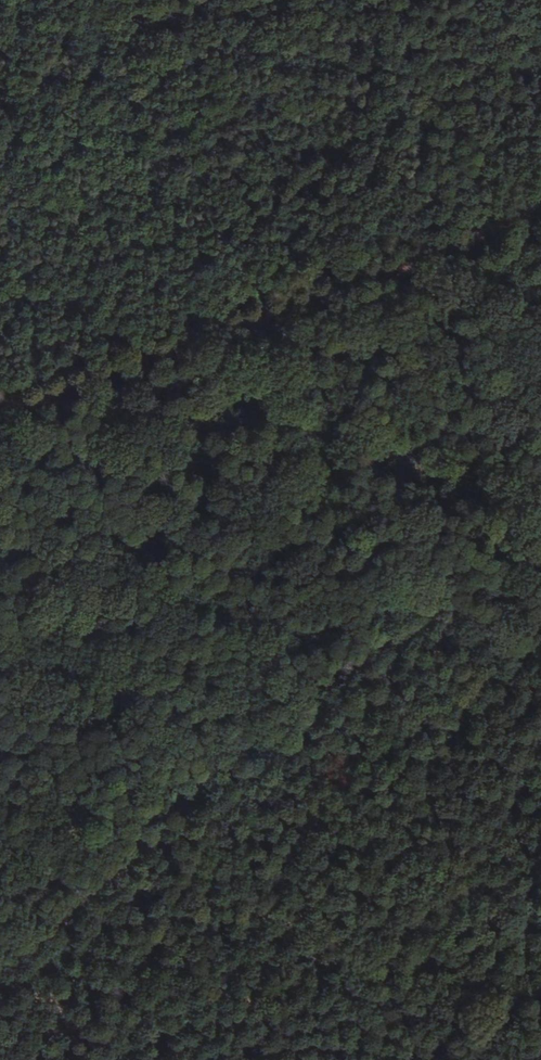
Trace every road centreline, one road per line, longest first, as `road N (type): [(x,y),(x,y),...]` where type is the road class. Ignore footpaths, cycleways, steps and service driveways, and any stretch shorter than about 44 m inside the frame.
road 1 (track): [(540,522),(0,301)]
road 2 (track): [(0,414),(146,365),(540,206)]

